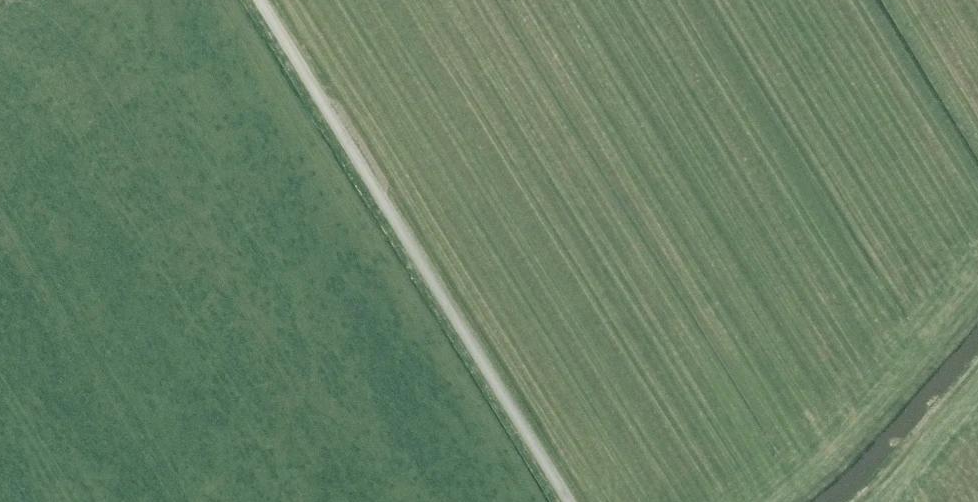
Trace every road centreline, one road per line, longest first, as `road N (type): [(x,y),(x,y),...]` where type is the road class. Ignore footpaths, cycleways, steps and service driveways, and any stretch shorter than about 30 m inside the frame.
road 1 (track): [(876,501),(977,390)]

